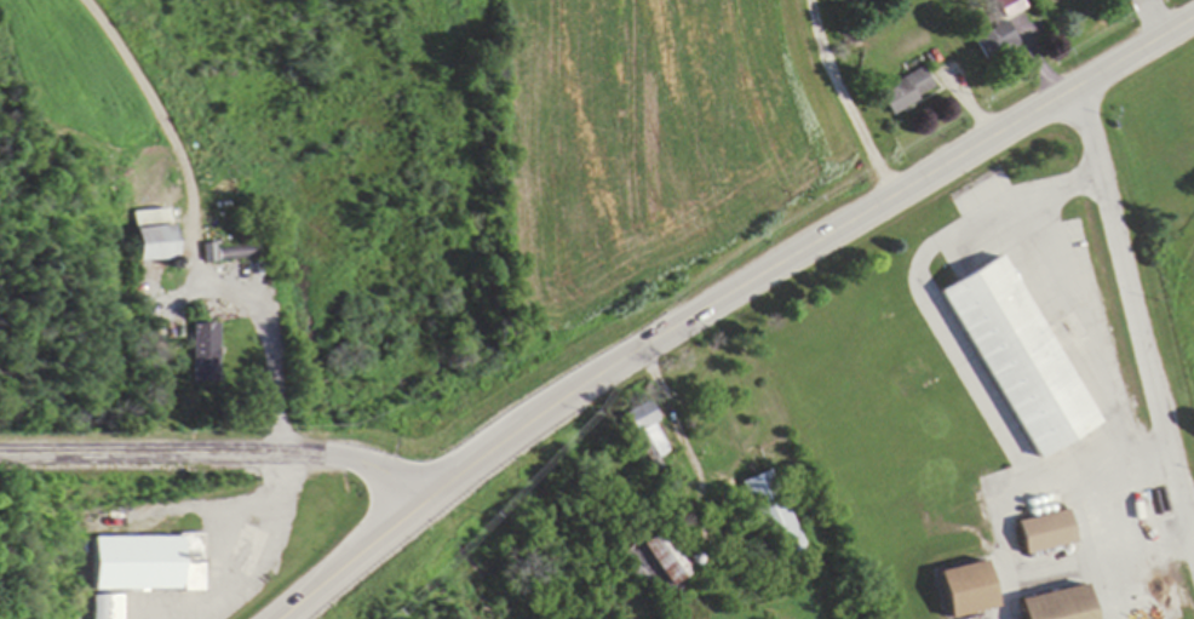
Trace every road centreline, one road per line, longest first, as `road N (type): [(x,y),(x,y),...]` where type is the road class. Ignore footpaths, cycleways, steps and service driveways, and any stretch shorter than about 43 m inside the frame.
road 1 (primary): [(1193,19),(585,385),(425,505)]
road 2 (residential): [(1078,88),(1193,574)]
road 3 (secondary): [(0,455),(329,457),(383,469),(425,505)]
road 4 (primary): [(425,505),(288,618)]

